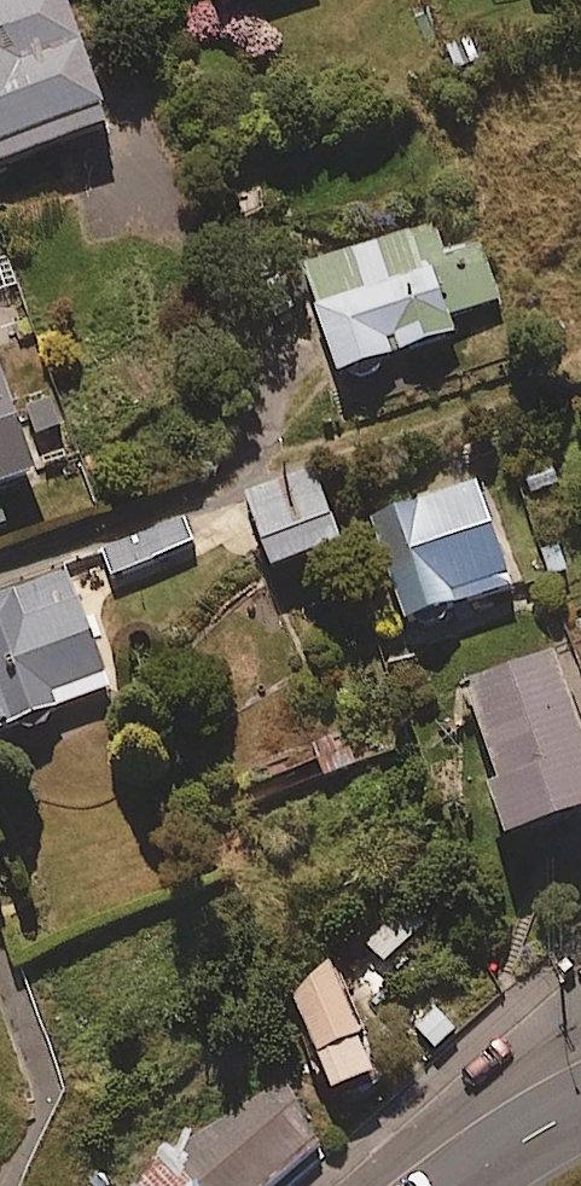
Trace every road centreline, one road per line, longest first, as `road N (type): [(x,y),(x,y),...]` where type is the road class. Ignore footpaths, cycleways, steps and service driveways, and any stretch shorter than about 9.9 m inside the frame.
road 1 (trunk): [(580,1106),(454,1185)]

